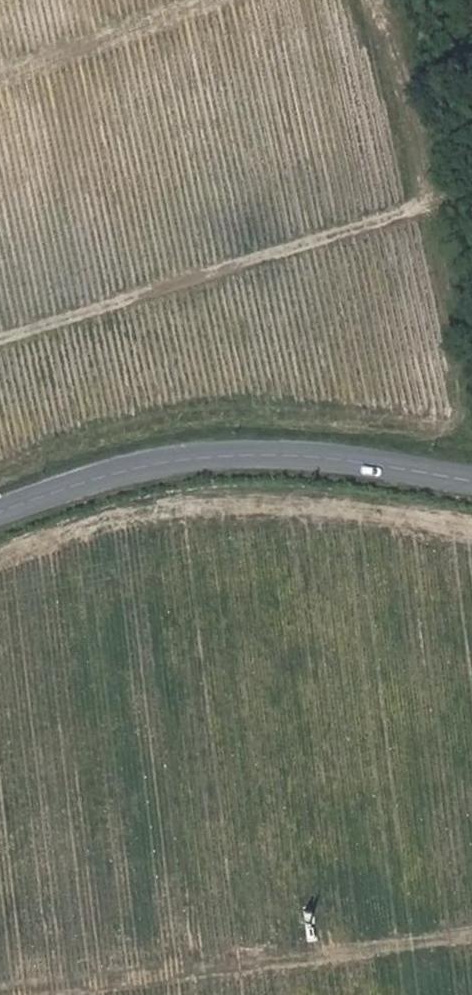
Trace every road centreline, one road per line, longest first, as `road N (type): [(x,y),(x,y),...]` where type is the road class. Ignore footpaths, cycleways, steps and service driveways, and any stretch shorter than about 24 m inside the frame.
road 1 (tertiary): [(0,516),(130,470),(187,459),(291,456),(471,486)]
road 2 (track): [(471,530),(230,500),(76,526),(0,554)]

